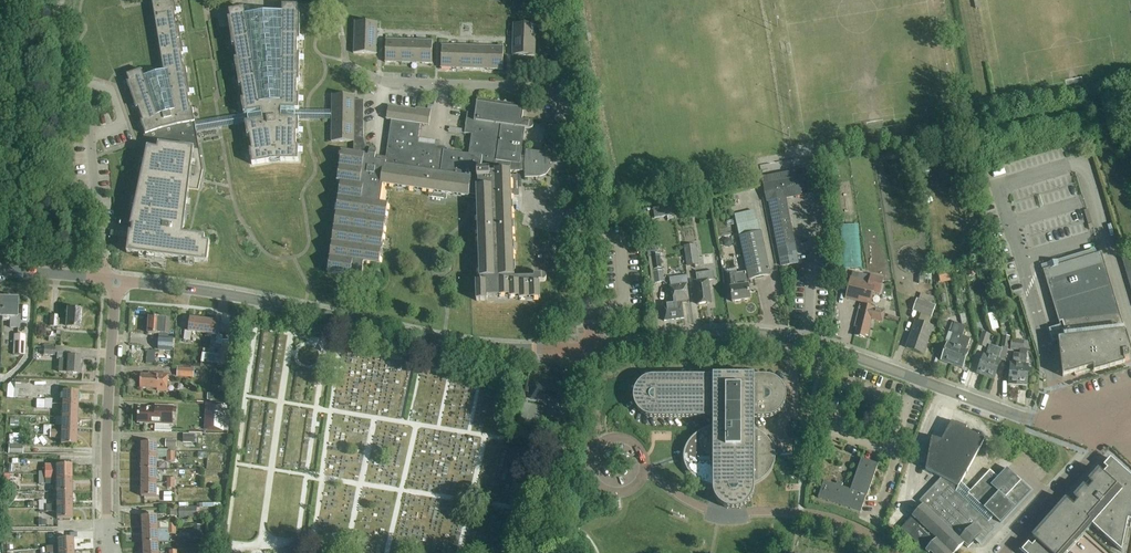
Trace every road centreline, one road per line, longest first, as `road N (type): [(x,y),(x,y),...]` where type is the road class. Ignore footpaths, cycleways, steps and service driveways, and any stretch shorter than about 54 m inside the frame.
road 1 (residential): [(1113,433),(1068,433),(780,336),(715,333),(591,348)]
road 2 (residential): [(576,349),(465,344),(115,281)]
road 3 (residential): [(591,348),(579,159),(550,0)]
road 4 (residential): [(105,280),(85,91),(60,0)]
road 5 (residential): [(108,552),(115,281)]
road 6 (residential): [(891,552),(813,517),(708,510),(645,468)]
road 7 (tertiary): [(1008,549),(1113,433)]

